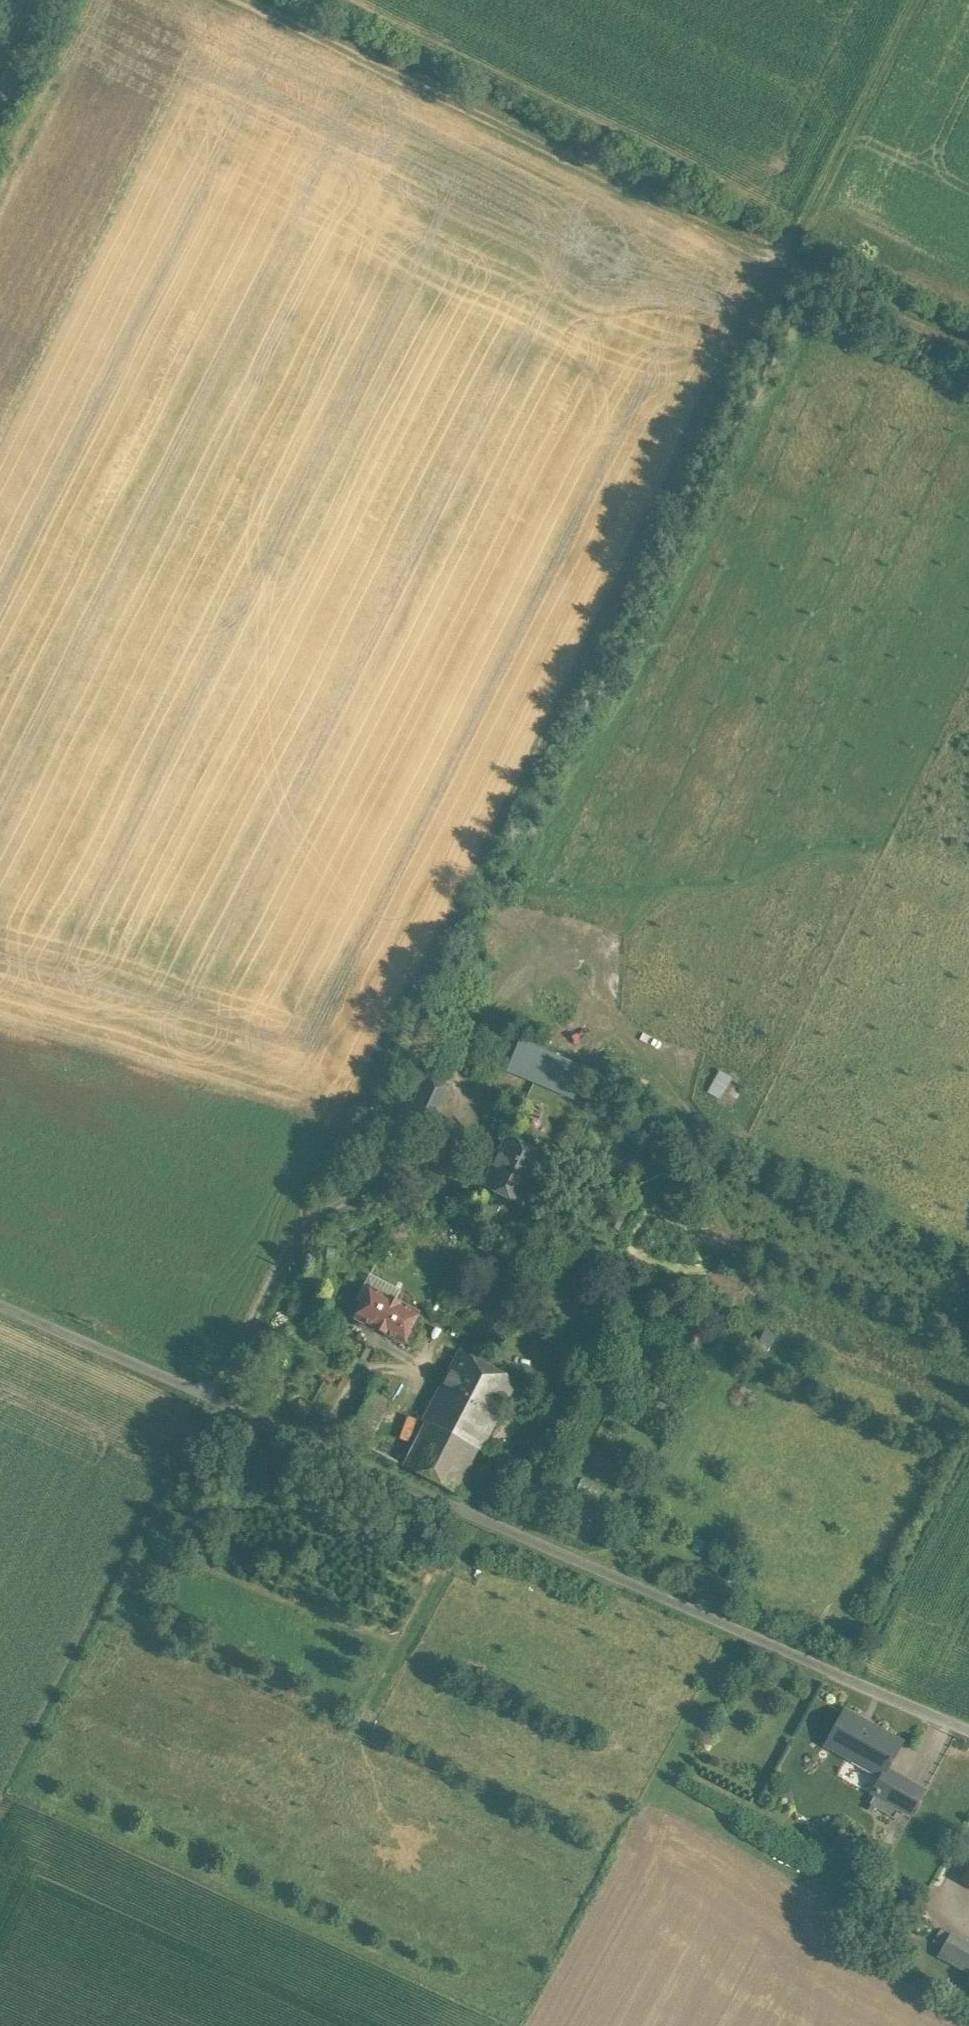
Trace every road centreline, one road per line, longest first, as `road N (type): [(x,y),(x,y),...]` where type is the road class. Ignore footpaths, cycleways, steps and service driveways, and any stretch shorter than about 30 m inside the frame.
road 1 (track): [(0,1304),(968,1729)]
road 2 (track): [(787,265),(245,0)]
road 3 (track): [(215,1398),(322,1211),(428,1165)]
road 4 (track): [(918,0),(787,265)]
road 5 (track): [(968,353),(787,265)]

